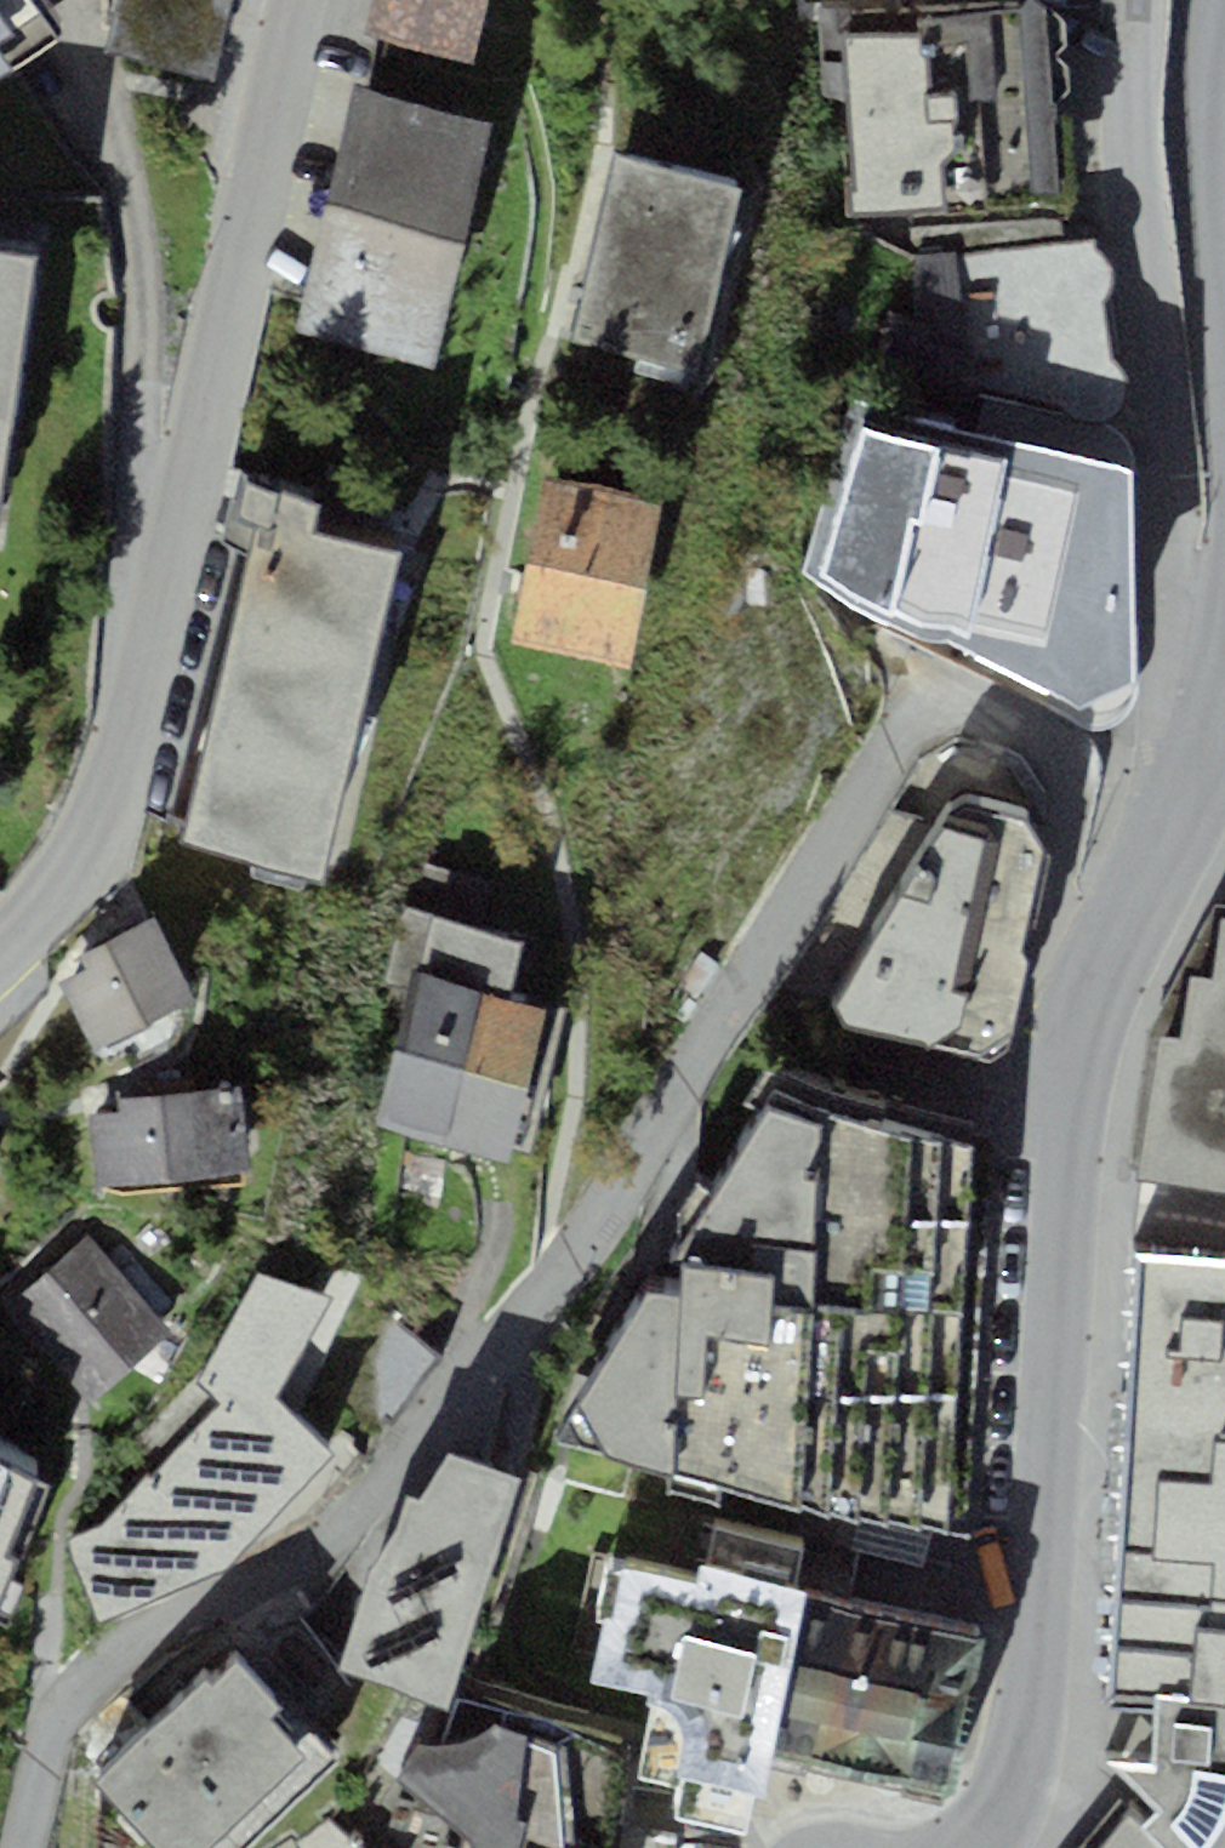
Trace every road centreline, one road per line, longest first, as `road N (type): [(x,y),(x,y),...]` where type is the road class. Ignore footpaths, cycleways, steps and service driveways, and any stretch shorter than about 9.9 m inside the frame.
road 1 (residential): [(18,1847),(57,1723),(78,1684),(318,1540),(431,1398),(511,1333),(604,1224),(708,1046),(841,852),(904,711),(987,712),(1039,766),(1049,834),(1036,929),(1048,1039)]
road 2 (residential): [(0,935),(102,820),(137,705),(298,0)]
road 3 (residential): [(979,1847),(999,1818),(1029,1726),(1041,1590),(1048,1039)]
road 4 (residential): [(1185,760),(1147,579),(1148,395),(1104,94),(1105,0)]
road 5 (residential): [(1048,1039),(1129,904),(1185,760)]
road 6 (residential): [(1224,194),(1209,0)]
road 7 (residential): [(1185,760),(1224,643)]

